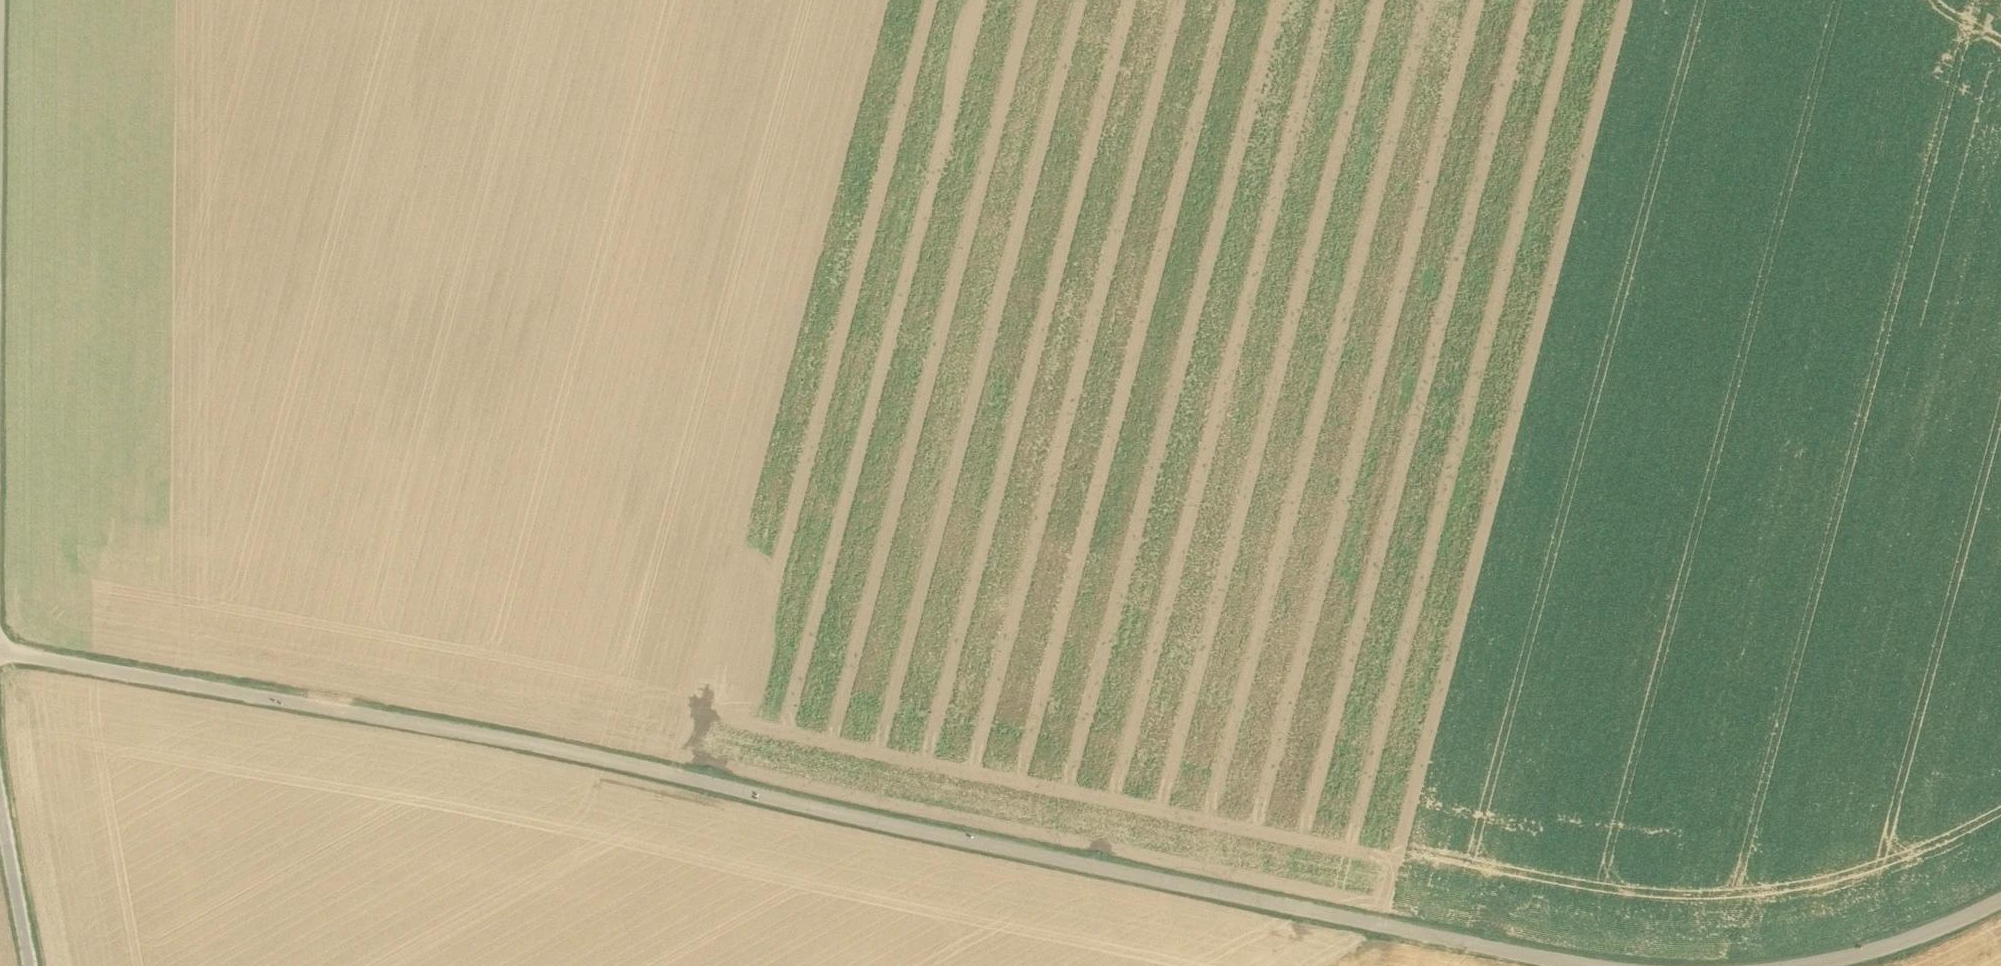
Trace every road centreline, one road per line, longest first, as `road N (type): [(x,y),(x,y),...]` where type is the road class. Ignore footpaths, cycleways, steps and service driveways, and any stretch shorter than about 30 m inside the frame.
road 1 (unclassified): [(0,656),(742,792),(1607,965)]
road 2 (unclassified): [(1836,965),(1921,943),(2000,908)]
road 3 (unclassified): [(31,965),(0,808)]

